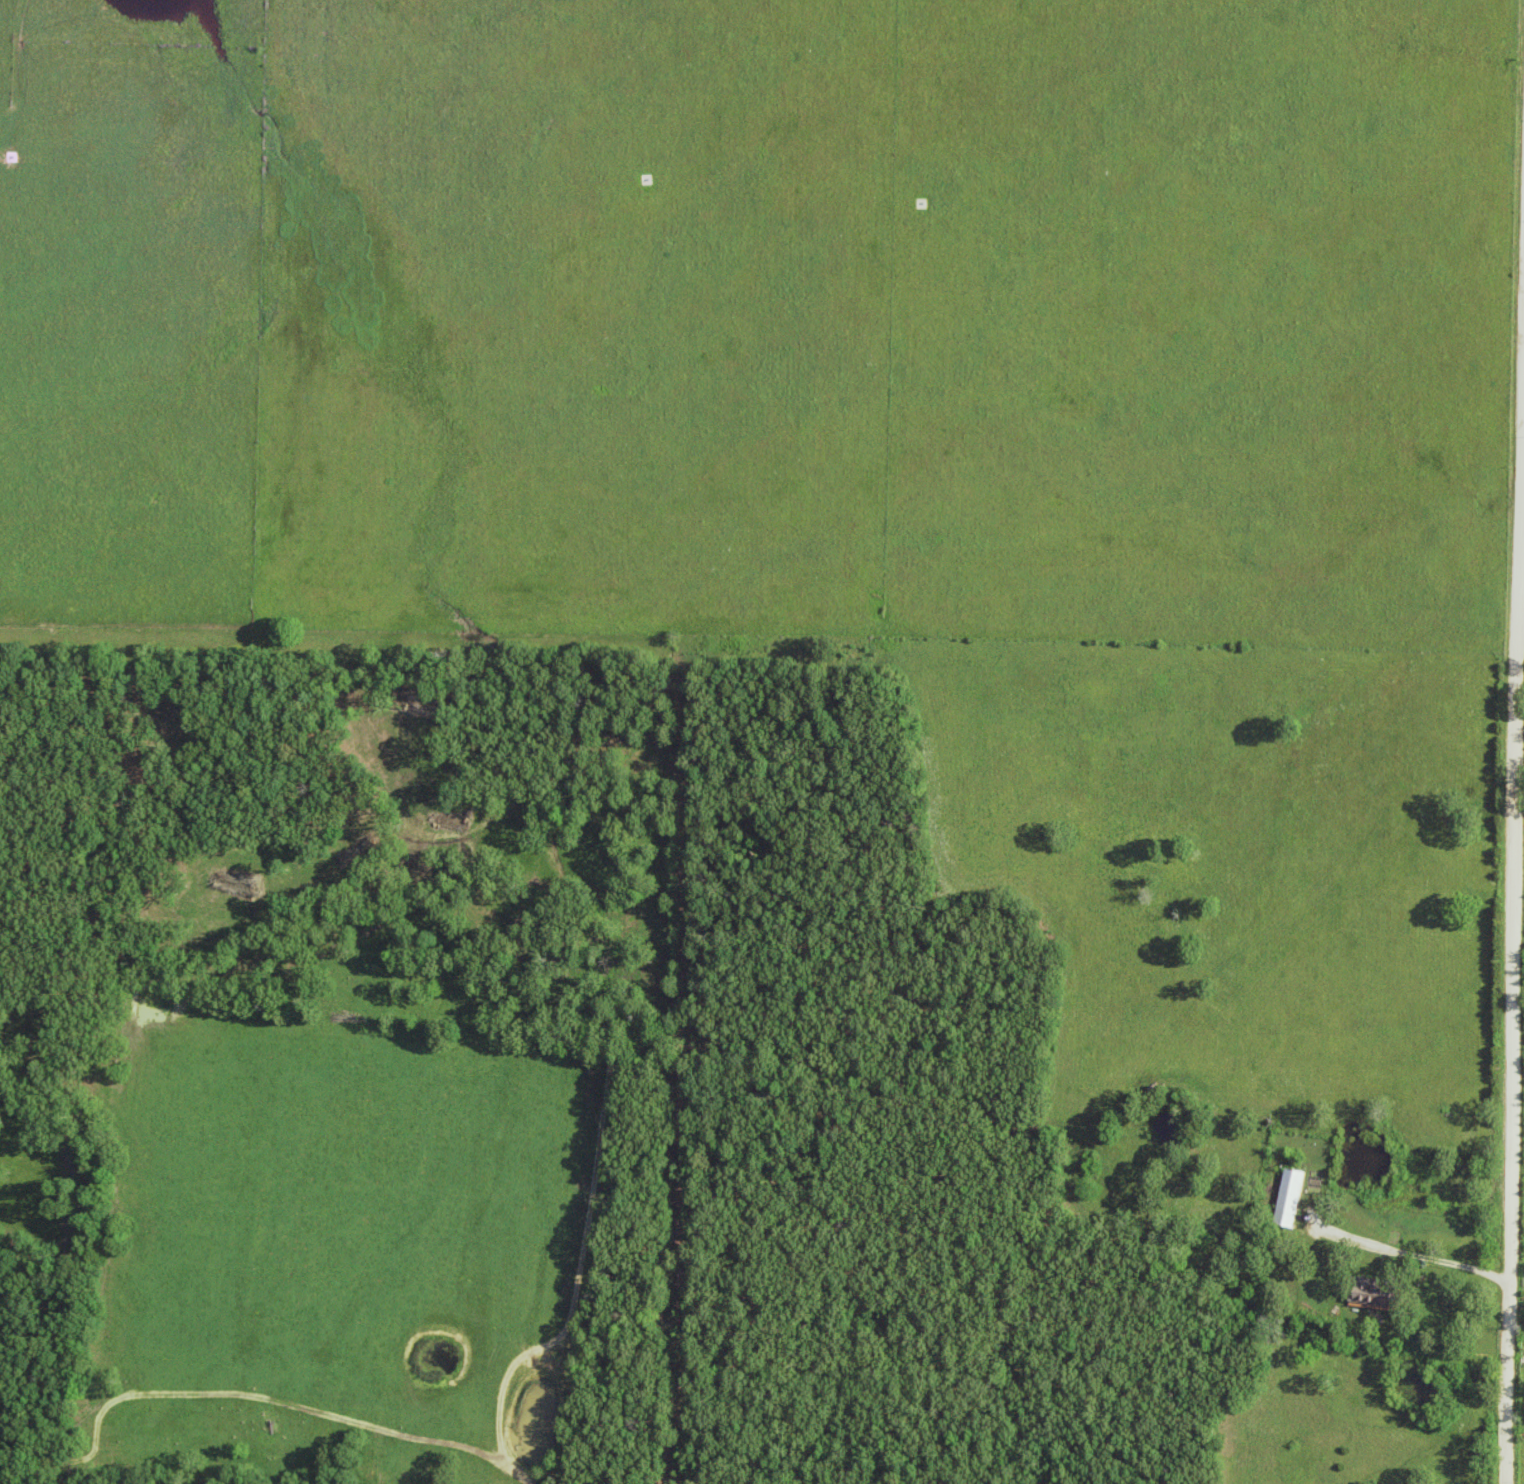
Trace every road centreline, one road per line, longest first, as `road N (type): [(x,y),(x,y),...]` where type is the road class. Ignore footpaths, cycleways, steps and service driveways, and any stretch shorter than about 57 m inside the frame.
road 1 (residential): [(1511,1483),(1523,633)]

